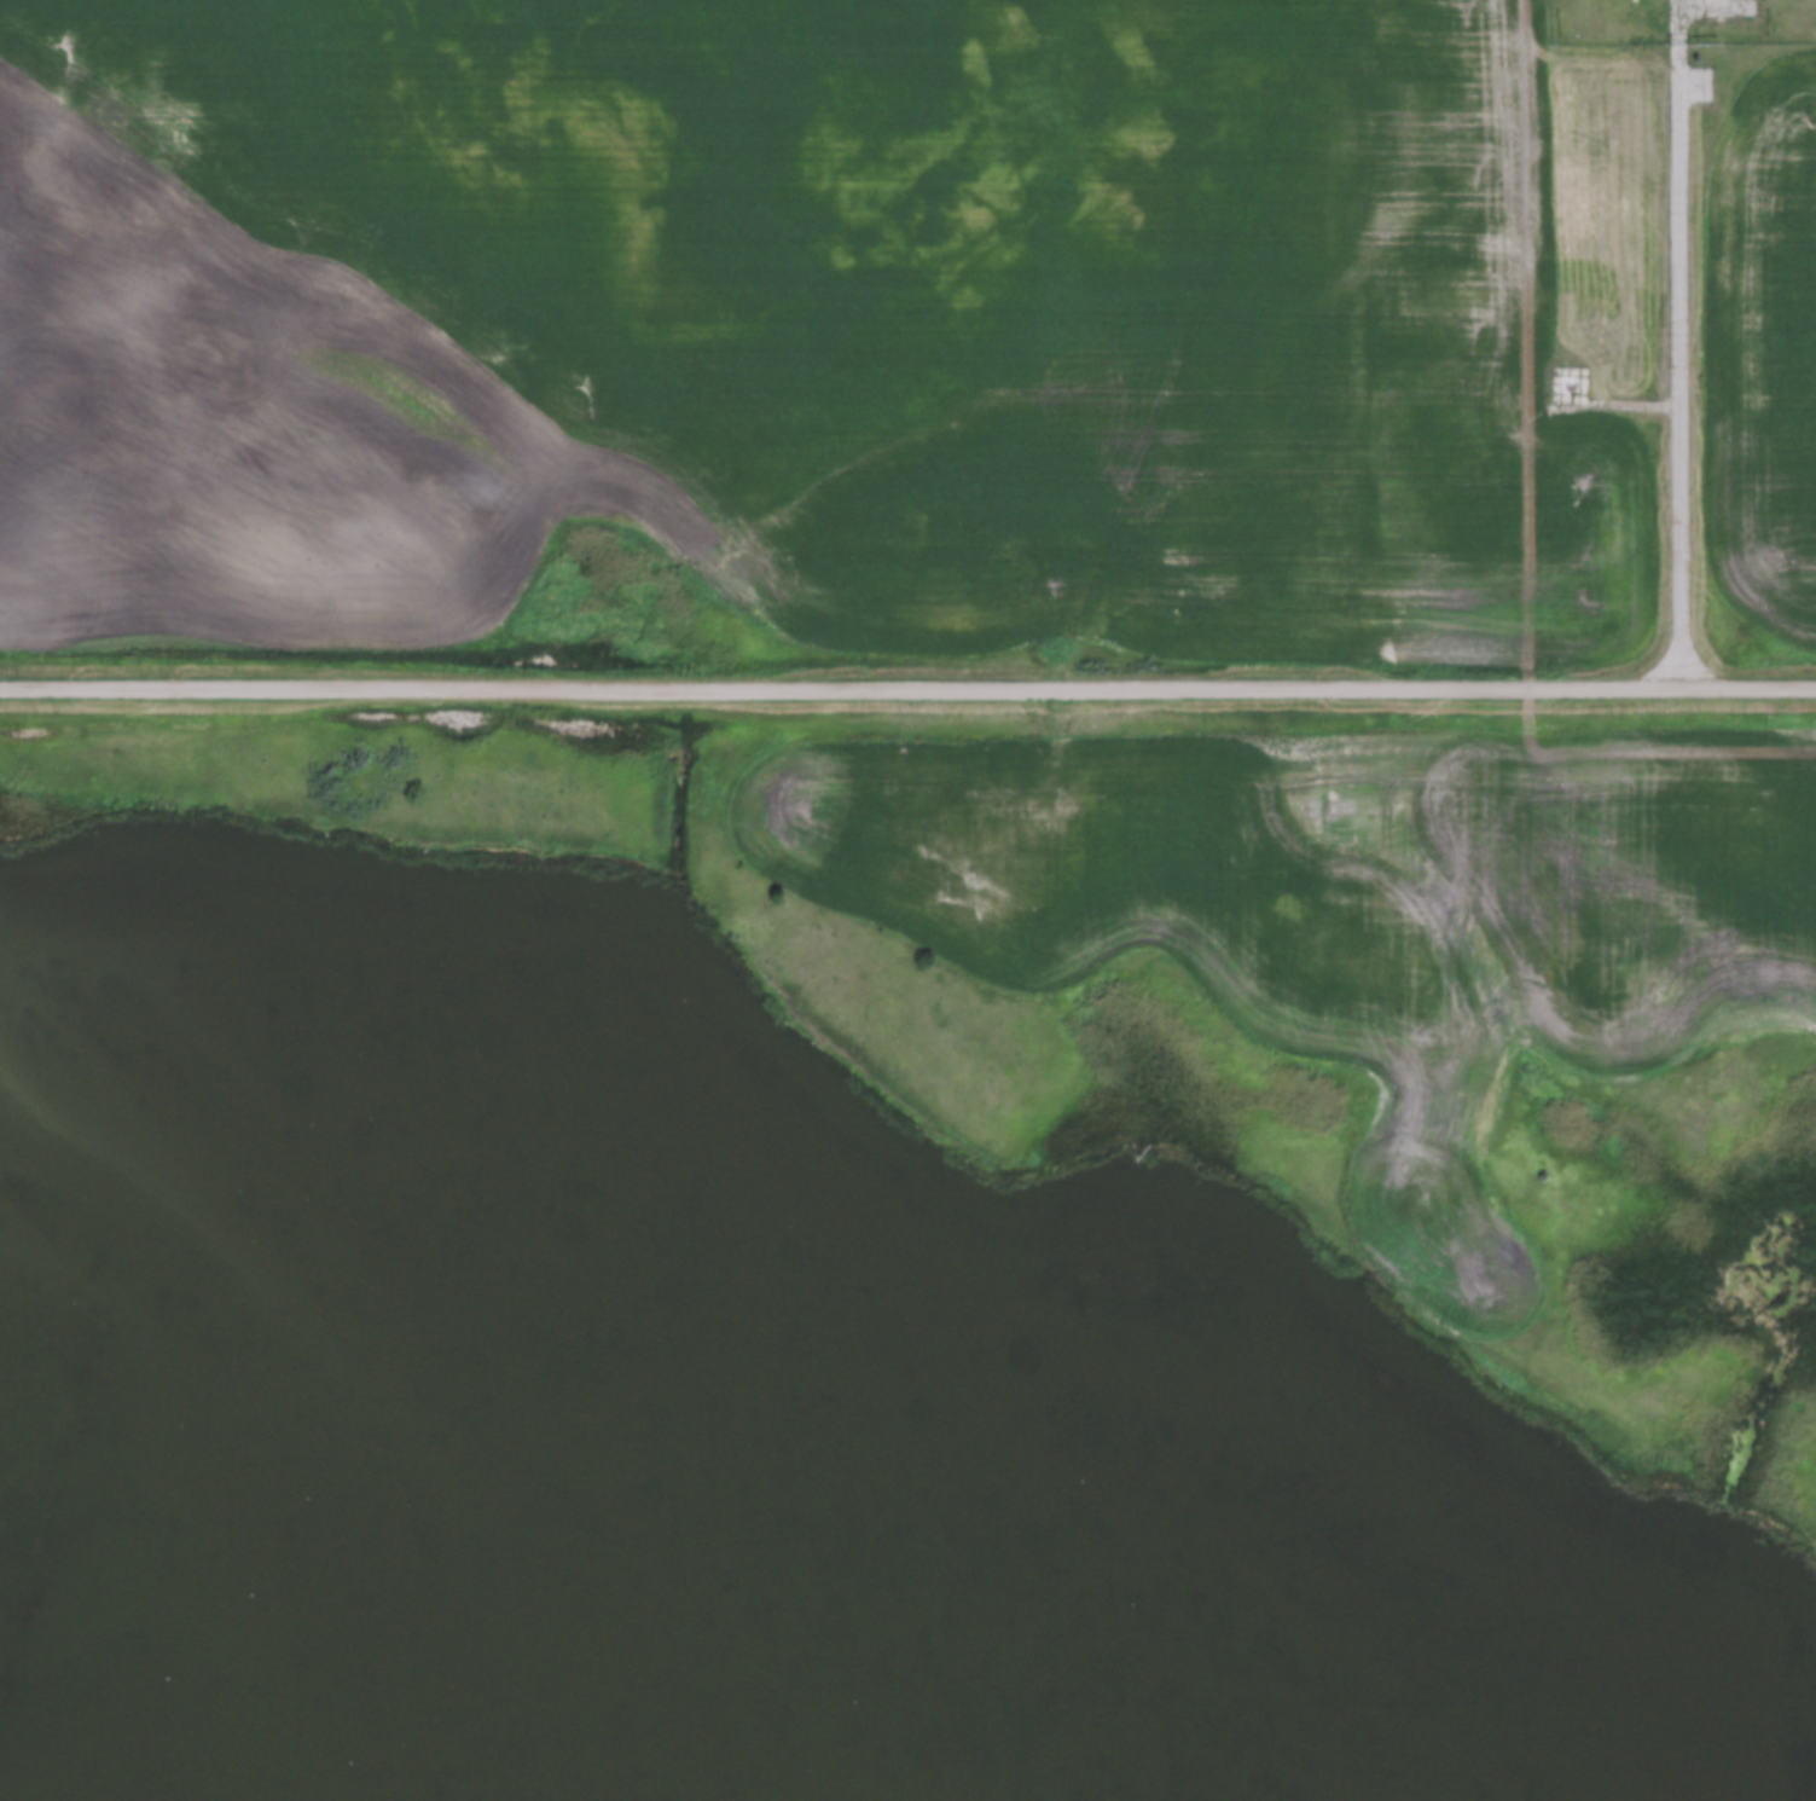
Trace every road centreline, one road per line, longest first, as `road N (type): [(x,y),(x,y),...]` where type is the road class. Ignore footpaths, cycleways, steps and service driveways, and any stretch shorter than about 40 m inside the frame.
road 1 (residential): [(1815,687),(0,687)]

